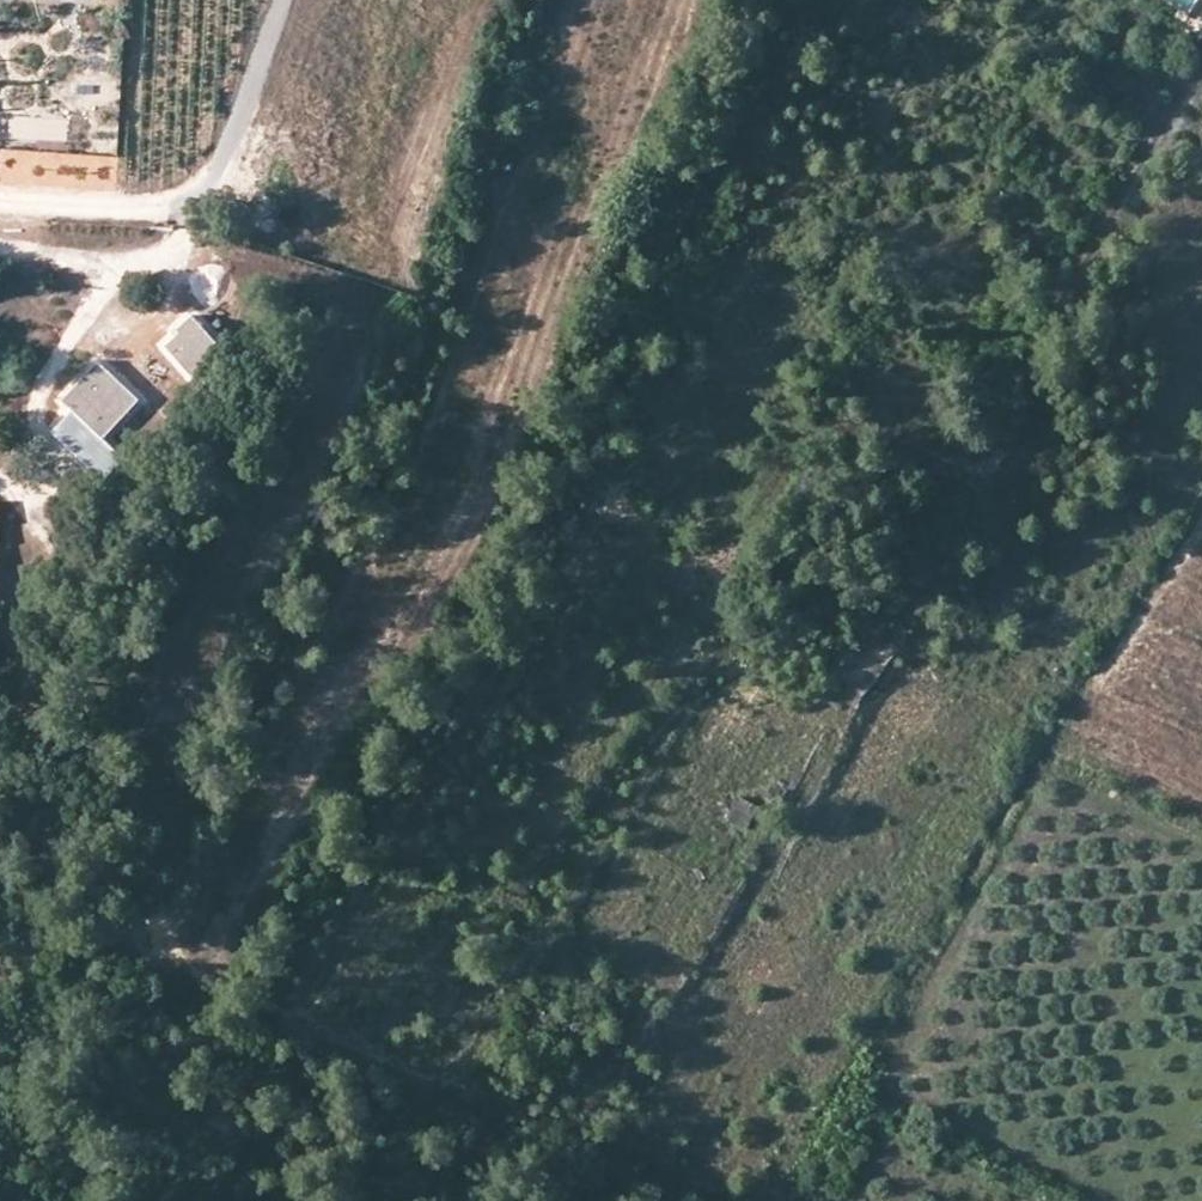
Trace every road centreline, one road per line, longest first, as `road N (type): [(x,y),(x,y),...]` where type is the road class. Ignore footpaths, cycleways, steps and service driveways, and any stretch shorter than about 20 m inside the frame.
road 1 (residential): [(0,204),(133,209),(192,206),(206,196),(281,0)]

